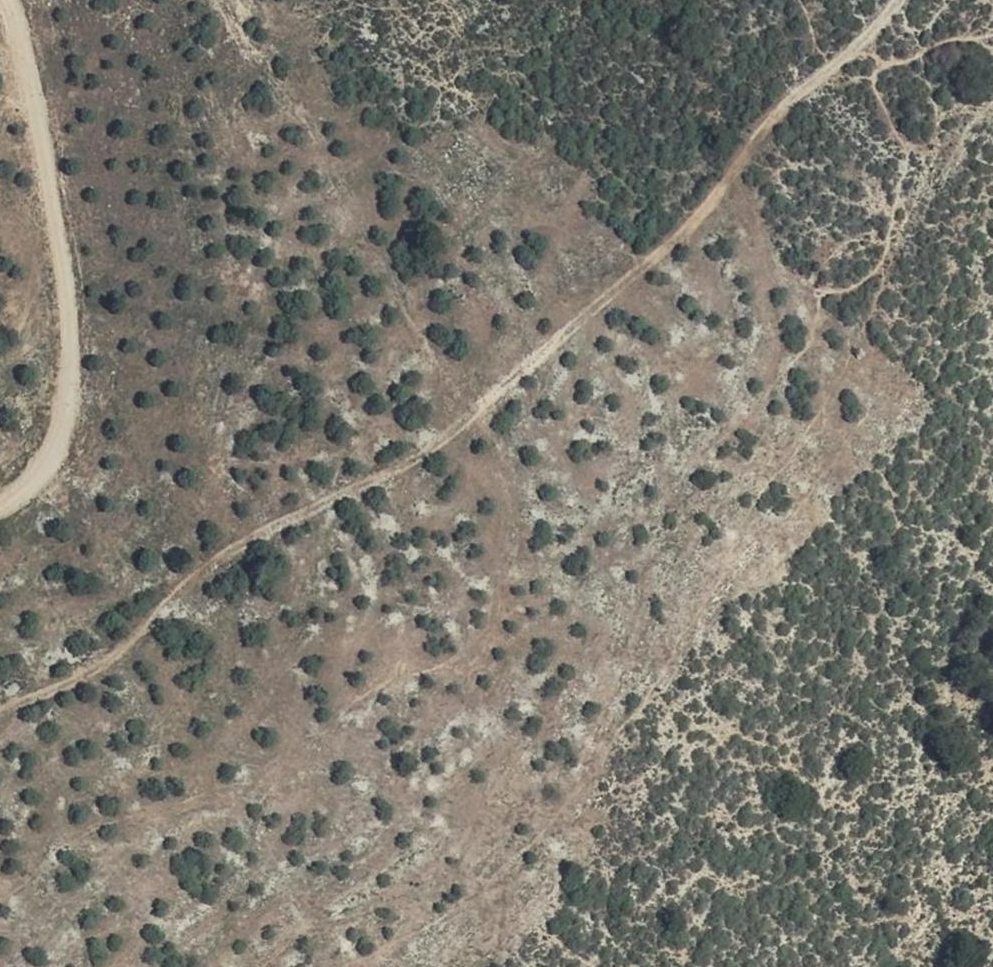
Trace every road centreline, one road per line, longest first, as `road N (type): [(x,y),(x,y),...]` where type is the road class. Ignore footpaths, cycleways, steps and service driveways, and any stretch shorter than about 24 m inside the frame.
road 1 (track): [(8,0),(28,63),(73,325),(55,442),(21,492),(0,501)]

